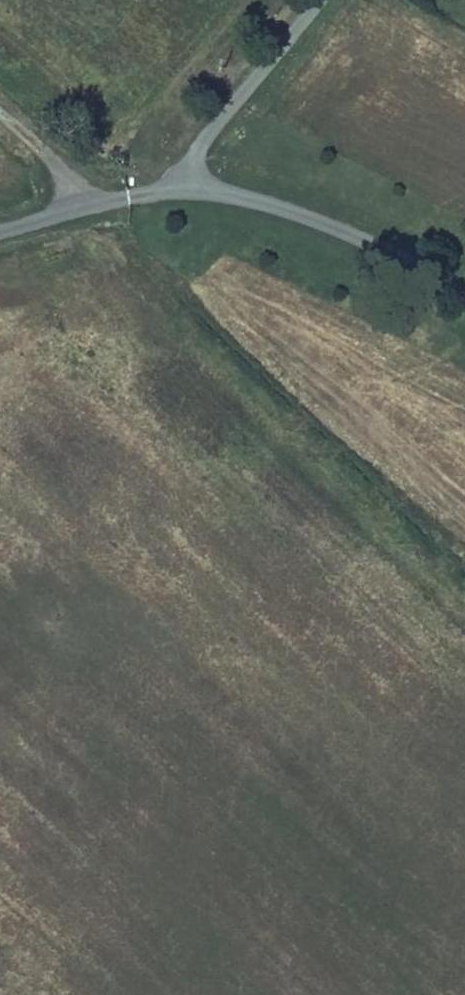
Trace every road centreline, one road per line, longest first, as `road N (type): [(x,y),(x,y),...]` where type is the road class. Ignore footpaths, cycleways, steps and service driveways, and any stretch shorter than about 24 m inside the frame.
road 1 (track): [(85,209),(56,167),(0,119)]

